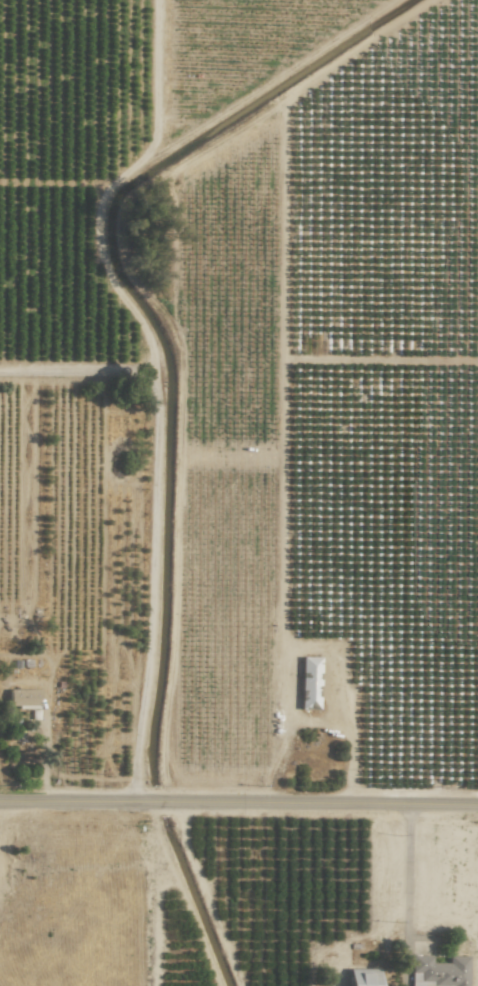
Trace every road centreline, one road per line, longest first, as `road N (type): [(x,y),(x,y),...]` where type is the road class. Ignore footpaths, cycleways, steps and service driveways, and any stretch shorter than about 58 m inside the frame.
road 1 (residential): [(0,375),(141,376),(144,810)]
road 2 (track): [(394,0),(110,187),(98,237),(105,269),(152,344),(155,363),(141,376)]
road 3 (tertiary): [(0,810),(477,811)]

